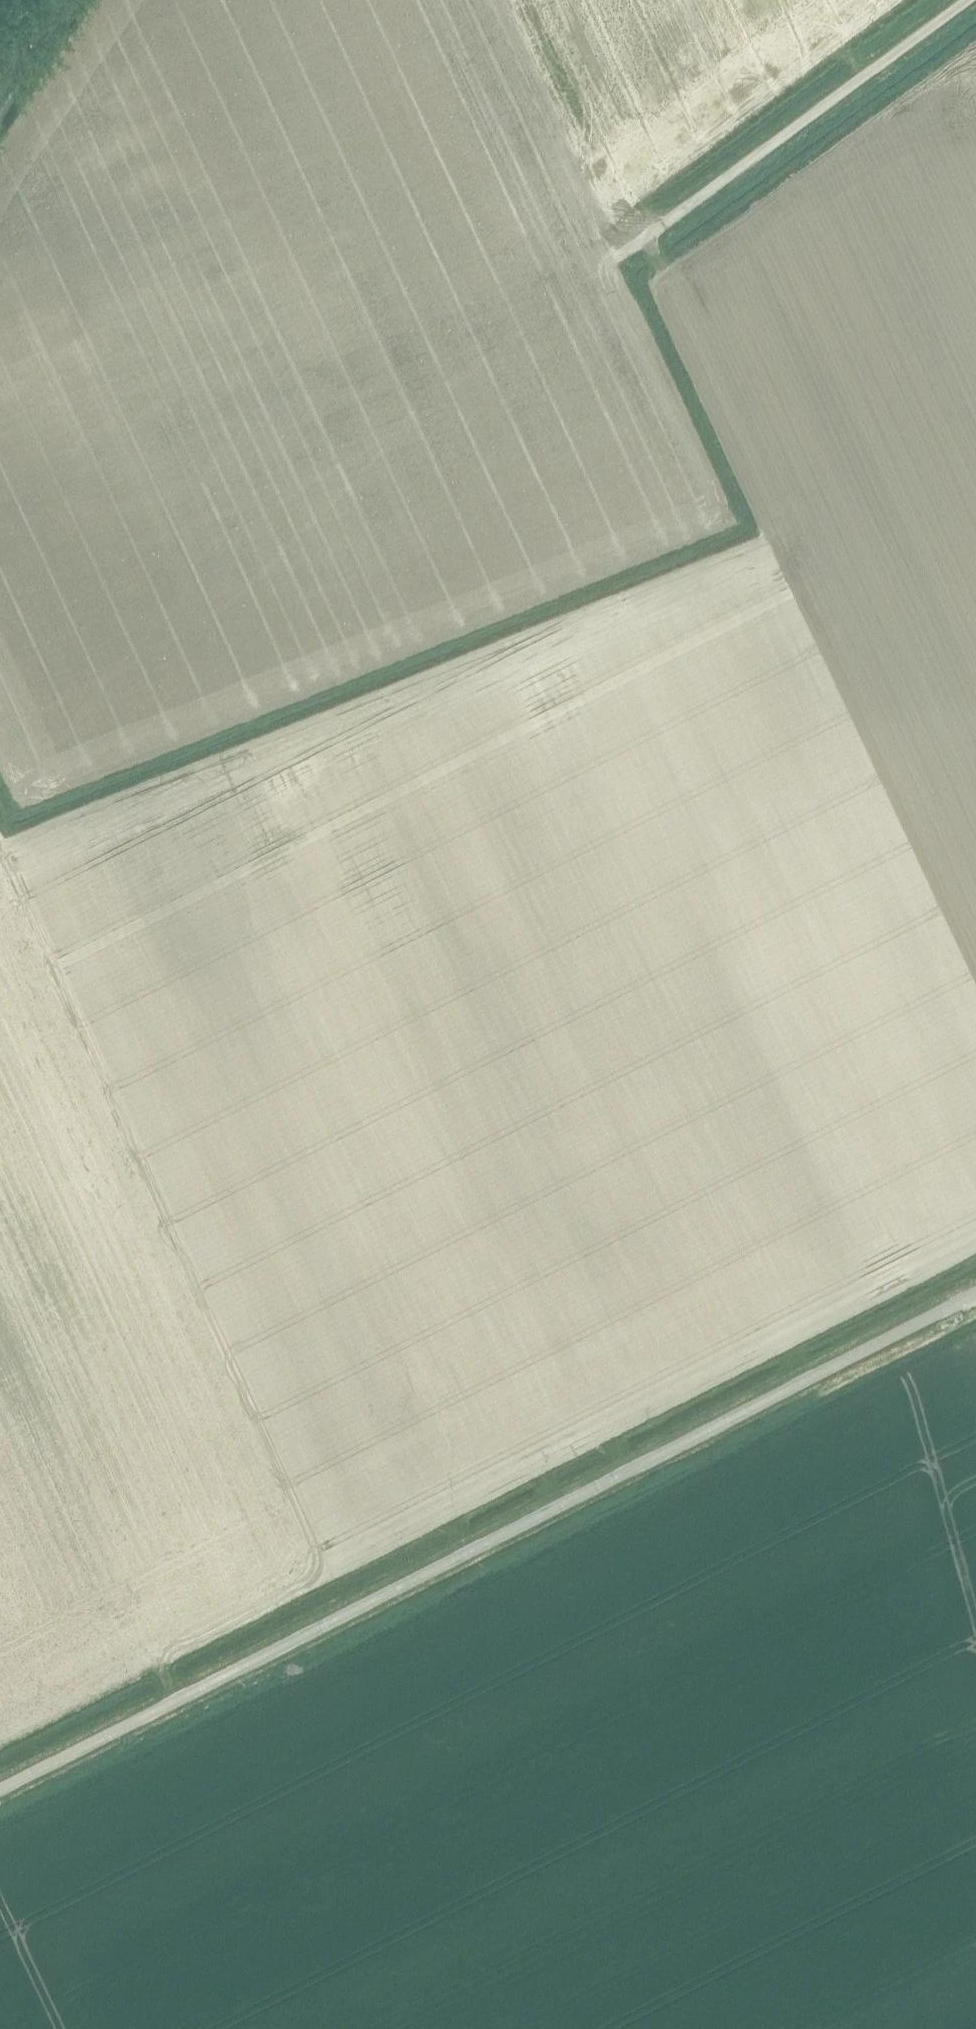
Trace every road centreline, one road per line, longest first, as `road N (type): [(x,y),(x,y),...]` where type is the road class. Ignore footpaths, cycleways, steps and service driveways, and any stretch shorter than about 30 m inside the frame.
road 1 (unclassified): [(0,1791),(975,1296)]
road 2 (unclassified): [(640,246),(975,1)]

